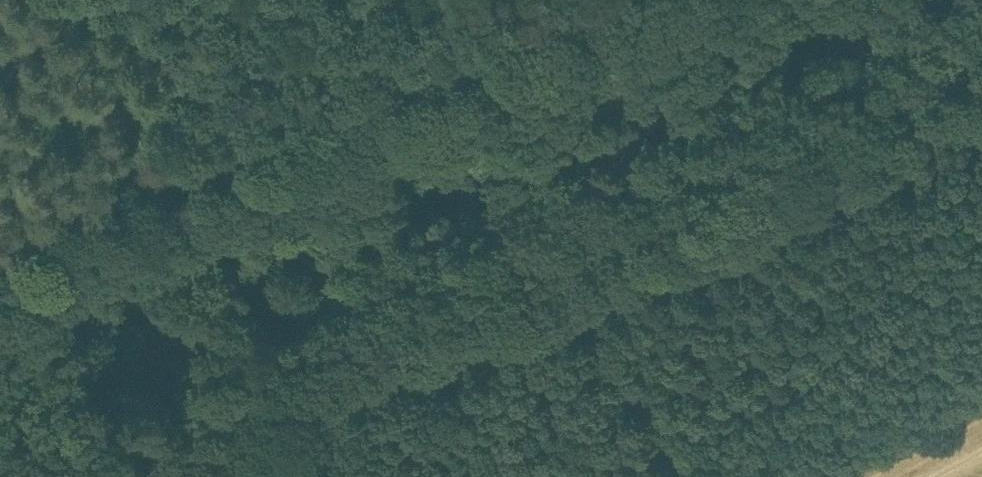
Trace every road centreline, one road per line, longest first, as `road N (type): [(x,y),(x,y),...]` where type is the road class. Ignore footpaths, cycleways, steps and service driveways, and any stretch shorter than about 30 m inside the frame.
road 1 (track): [(630,0),(474,46),(0,257)]

